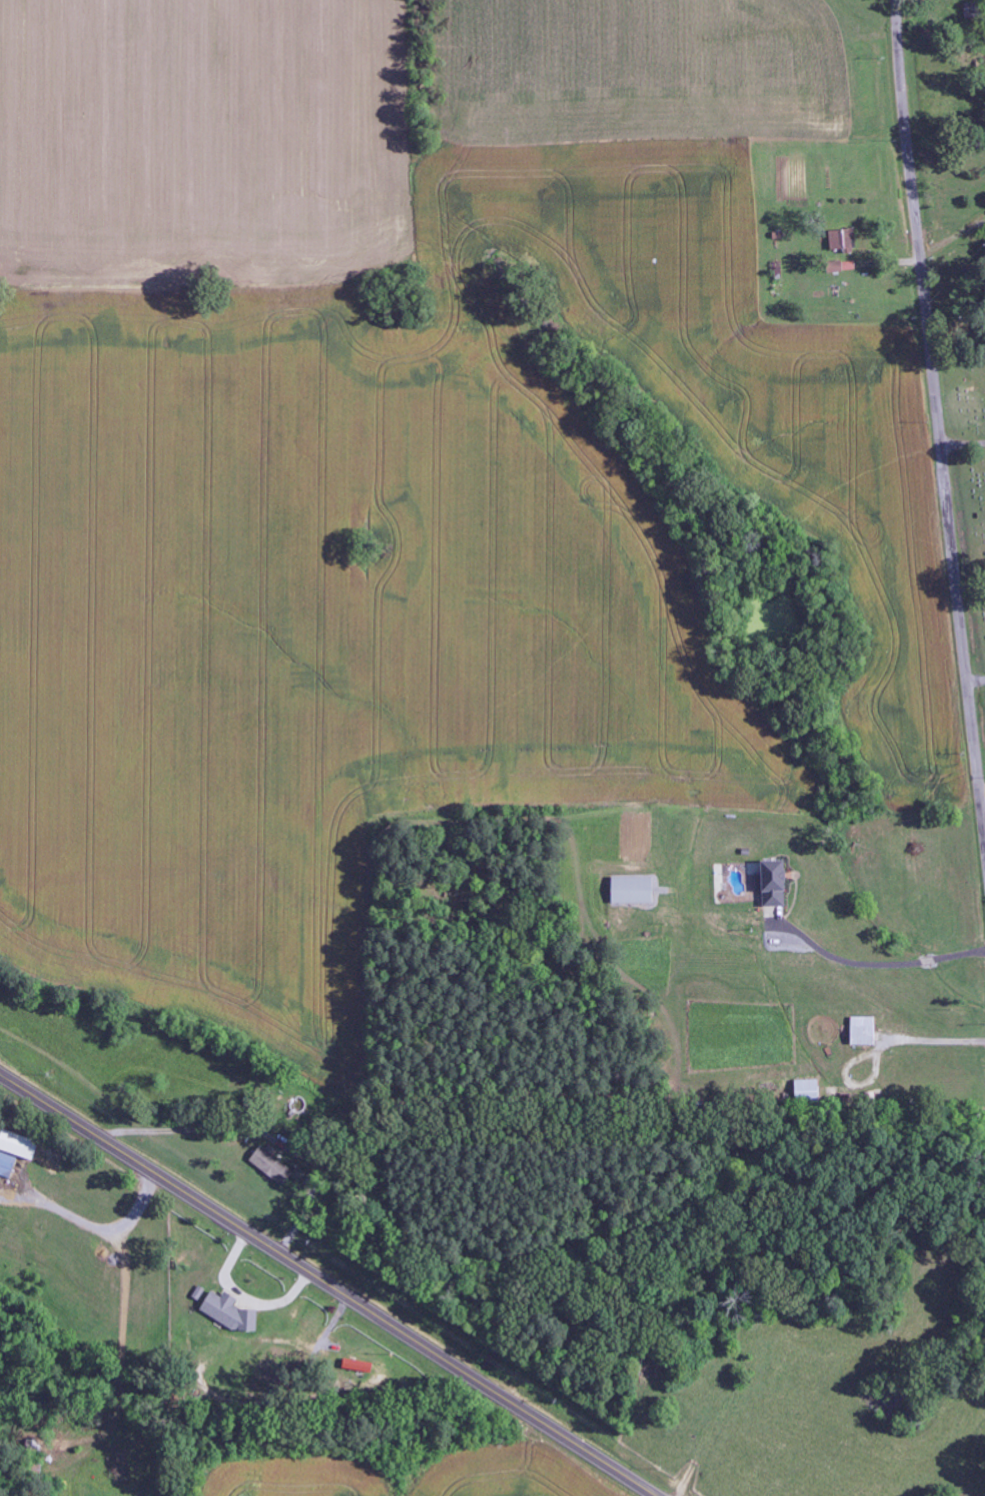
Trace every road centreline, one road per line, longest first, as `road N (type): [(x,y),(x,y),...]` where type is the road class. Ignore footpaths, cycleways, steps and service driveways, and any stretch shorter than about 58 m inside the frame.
road 1 (residential): [(984,856),(896,0)]
road 2 (secondary): [(657,1495),(0,1072)]

